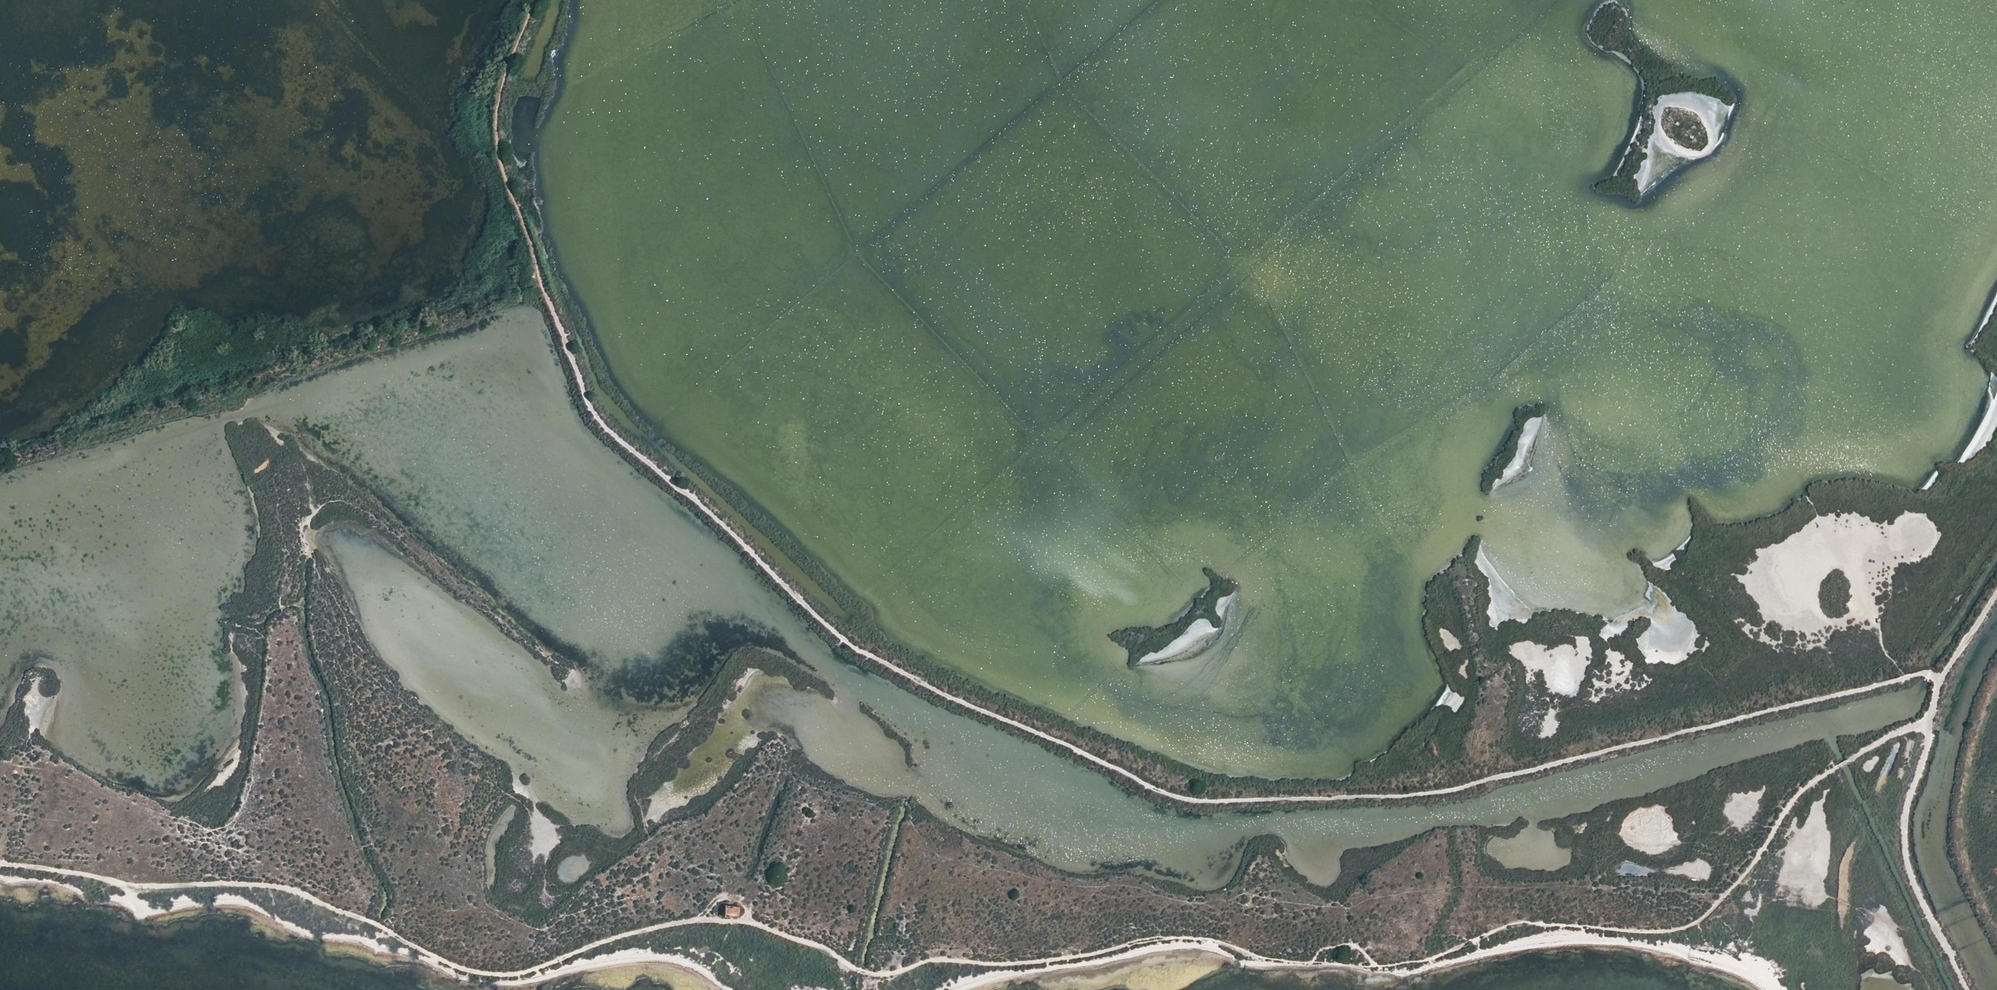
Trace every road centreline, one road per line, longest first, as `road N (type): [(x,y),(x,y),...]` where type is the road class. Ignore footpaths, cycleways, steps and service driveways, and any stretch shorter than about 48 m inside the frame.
road 1 (track): [(0,860),(131,886),(290,889),(348,926),(491,974),(521,975),(681,921),(714,921),(749,922),(883,976),(933,961),(1009,964),(1164,939),(1215,941),(1289,964),(1374,968),(1422,962),(1515,926),(1655,932),(1696,924),(1755,861),(1800,791),(1877,742),(1926,725)]
road 2 (track): [(1961,989),(1913,891),(1911,856),(1926,725),(1941,677)]

